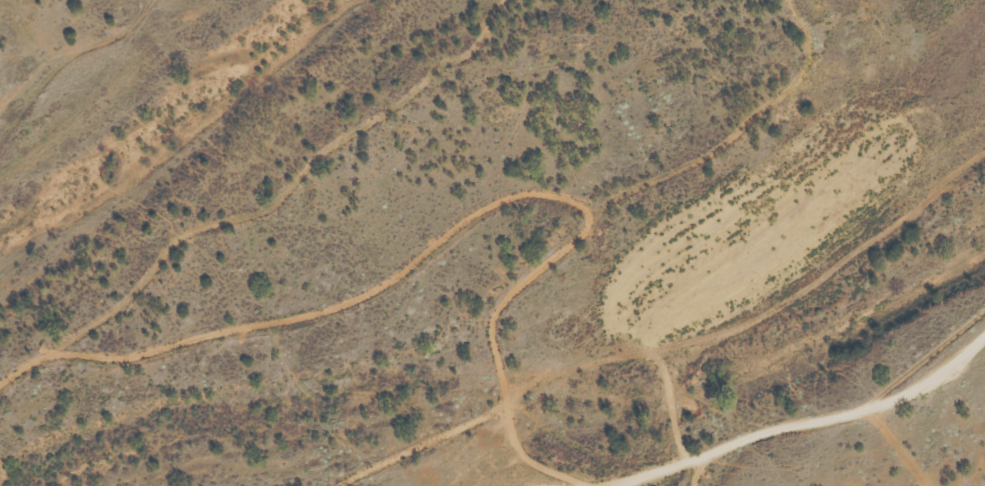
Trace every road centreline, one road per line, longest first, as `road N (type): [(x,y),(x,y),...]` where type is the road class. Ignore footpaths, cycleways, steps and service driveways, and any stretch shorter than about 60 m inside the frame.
road 1 (track): [(589,234),(586,212),(561,195),(510,195),(349,305),(139,358),(45,356),(0,386)]
road 2 (track): [(45,356),(119,311),(176,239),(281,210),(307,164),(423,89),(440,63),(475,54),(508,0)]
road 3 (track): [(793,0),(811,33),(811,57),(796,83),(699,161),(598,214),(589,234),(524,282),(493,318),(507,404)]
road 4 (track): [(337,485),(507,404),(526,456),(594,485)]

